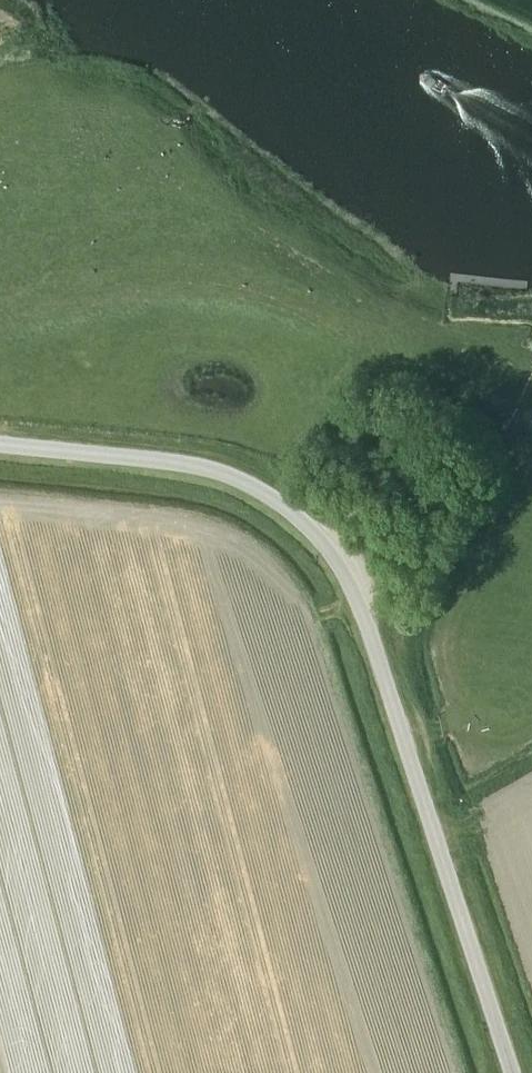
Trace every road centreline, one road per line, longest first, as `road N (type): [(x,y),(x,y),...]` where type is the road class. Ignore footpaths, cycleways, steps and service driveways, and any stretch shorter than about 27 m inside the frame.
road 1 (unclassified): [(0,444),(229,473),(325,543),(361,612),(511,1072)]

